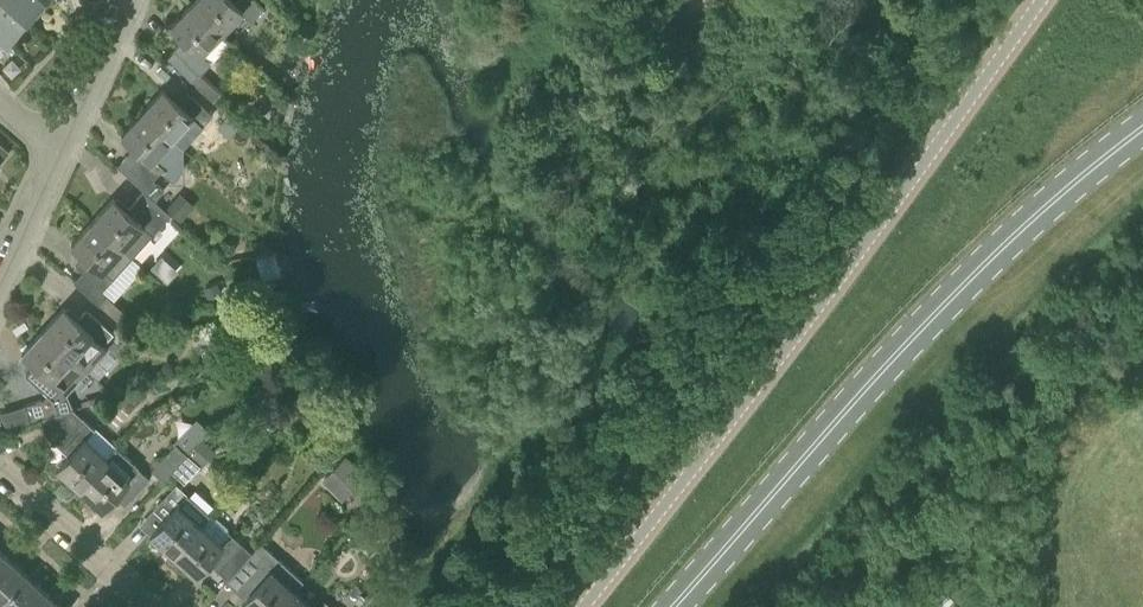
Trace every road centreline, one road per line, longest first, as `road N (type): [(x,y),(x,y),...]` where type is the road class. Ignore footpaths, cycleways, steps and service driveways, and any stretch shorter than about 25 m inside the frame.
road 1 (unclassified): [(584,606),(846,270),(1041,0)]
road 2 (primary): [(672,606),(905,343),(1066,190),(1142,129)]
road 3 (residential): [(0,479),(144,606)]
road 4 (residential): [(62,151),(133,0)]
road 5 (residential): [(0,277),(62,151)]

